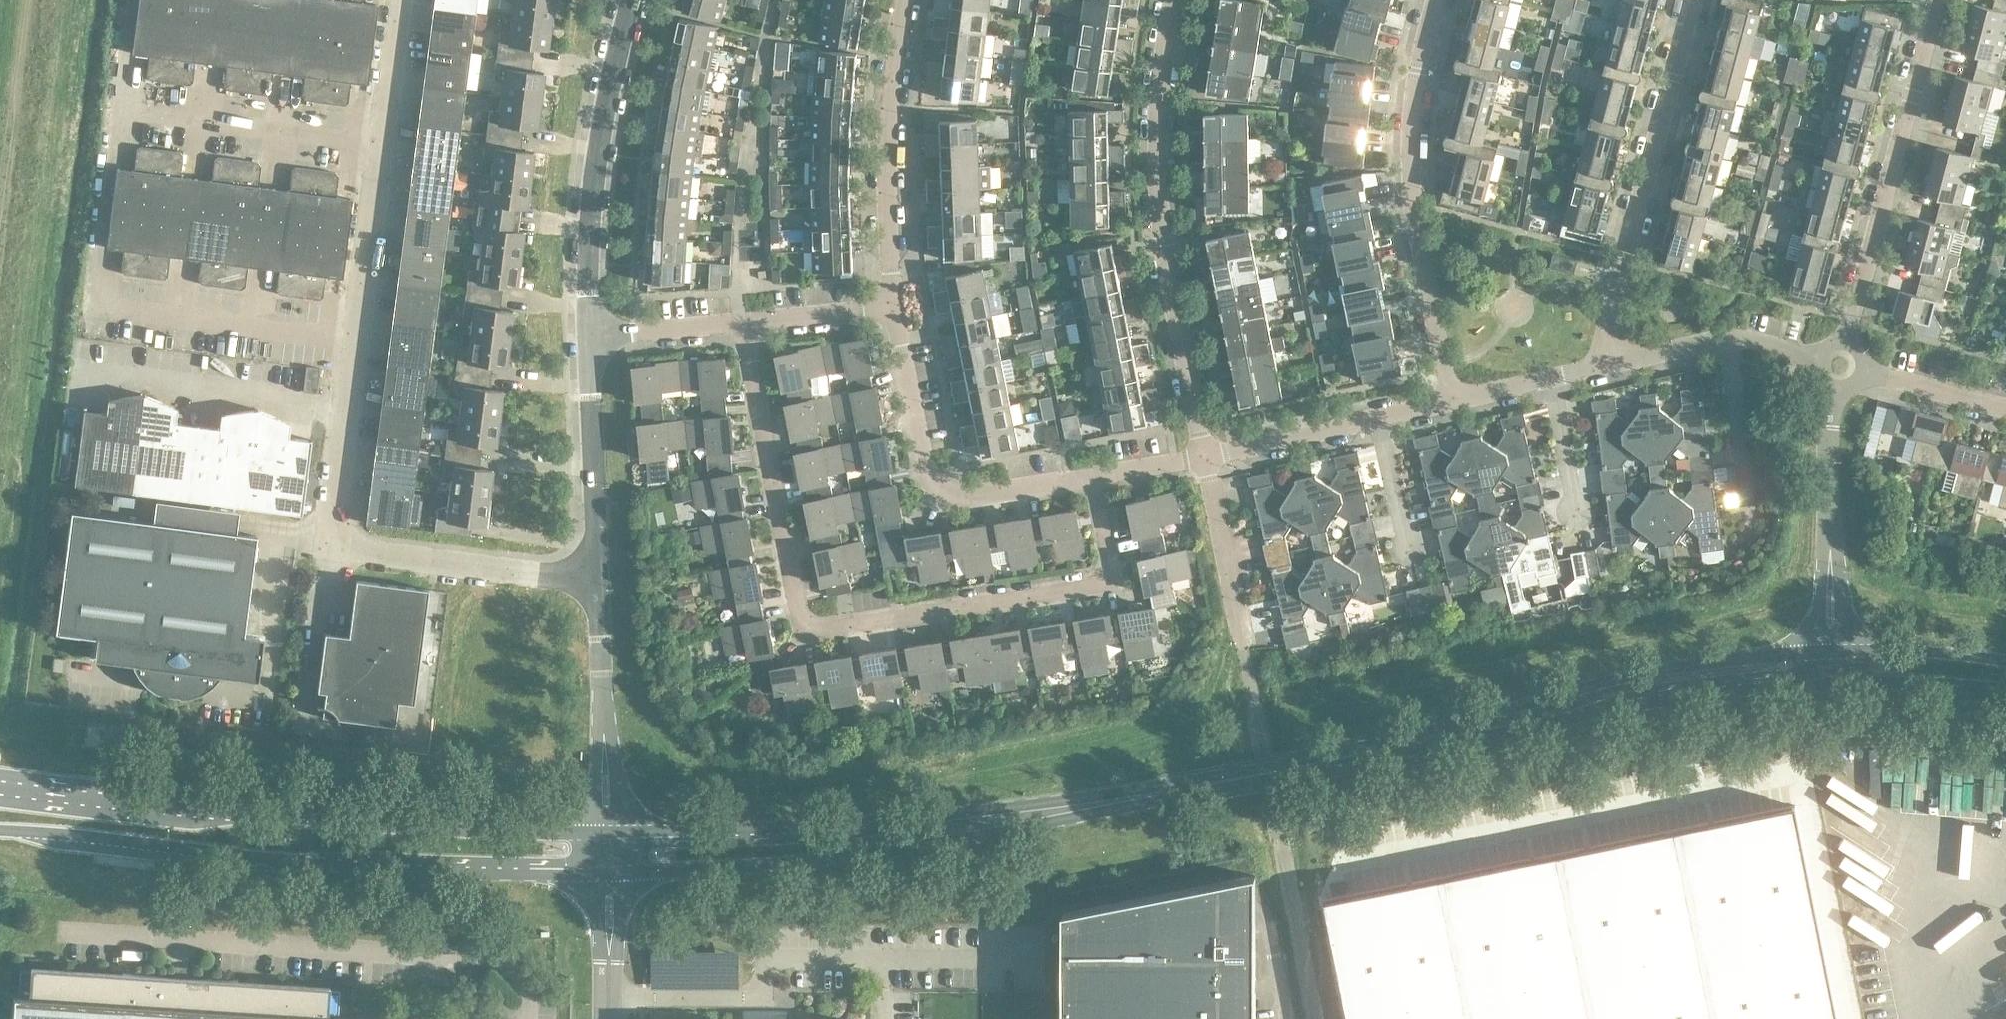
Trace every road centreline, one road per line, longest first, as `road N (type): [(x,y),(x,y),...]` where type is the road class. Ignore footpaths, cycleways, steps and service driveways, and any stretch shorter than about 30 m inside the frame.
road 1 (residential): [(1091,476),(1109,582),(822,630),(797,616),(742,323)]
road 2 (secondary): [(595,835),(413,828),(0,787)]
road 3 (secondary): [(0,832),(441,871),(594,872)]
road 4 (unclassified): [(595,582),(324,548),(350,336)]
road 5 (secondary): [(620,872),(873,853),(991,833),(1092,804)]
road 6 (secondary): [(1092,804),(861,827),(622,835)]
road 7 (residential): [(1201,453),(1159,228),(1157,99),(1172,0)]
road 8 (residential): [(1453,399),(1413,175),(1446,0)]
road 9 (secondary): [(1456,732),(1530,727),(1670,698),(1833,685)]
road 10 (residential): [(1603,367),(1694,0)]
road 11 (secondary): [(1819,651),(1670,669),(1491,714),(1456,732)]
road 12 (secondary): [(1092,804),(1456,732)]
road 13 (residential): [(1847,342),(1935,0)]
road 14 (residential): [(1091,476),(968,496),(938,488),(920,472),(892,307)]
road 15 (tertiary): [(587,335),(586,234),(597,142),(630,0)]
road 16 (residential): [(892,307),(890,93),(904,0)]
road 17 (unclassified): [(377,141),(110,114)]
road 18 (unclassified): [(350,336),(84,312)]
road 19 (tertiary): [(595,582),(587,335)]
road 20 (unclassified): [(350,336),(377,141)]
road 21 (residential): [(1242,641),(1201,453)]
road 22 (residential): [(1201,453),(1379,415)]
road 23 (tertiary): [(605,754),(595,582)]
road 24 (secondary): [(1833,685),(2005,691)]
road 25 (residential): [(1747,500),(1731,339)]
road 26 (secondary): [(2005,662),(1846,648)]
road 27 (residential): [(587,335),(742,323)]
road 28 (residential): [(1379,415),(1407,565)]
road 29 (residential): [(1578,528),(1551,379)]
road 30 (residential): [(742,323),(892,307)]
road 31 (residential): [(1863,369),(2005,408)]
road 32 (unclassified): [(377,141),(396,0)]
road 33 (unclassified): [(1830,562),(1831,428)]
road 34 (residential): [(1603,367),(1731,339)]

